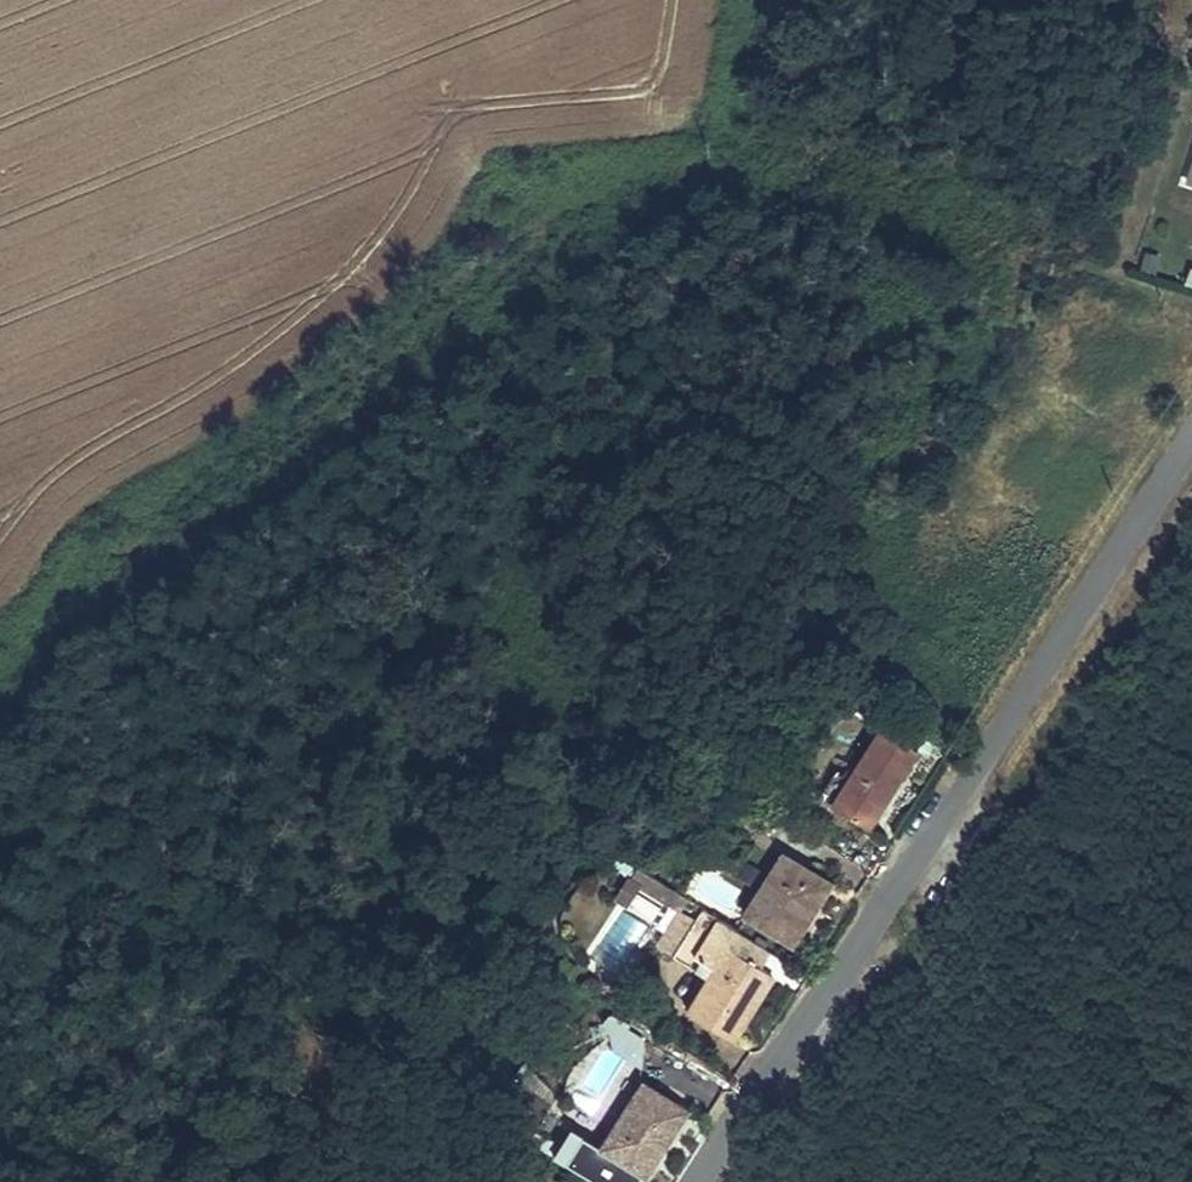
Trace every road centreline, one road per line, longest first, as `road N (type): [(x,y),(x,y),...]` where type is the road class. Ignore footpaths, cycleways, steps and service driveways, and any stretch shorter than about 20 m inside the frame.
road 1 (residential): [(1191,441),(819,1027),(705,1181)]

